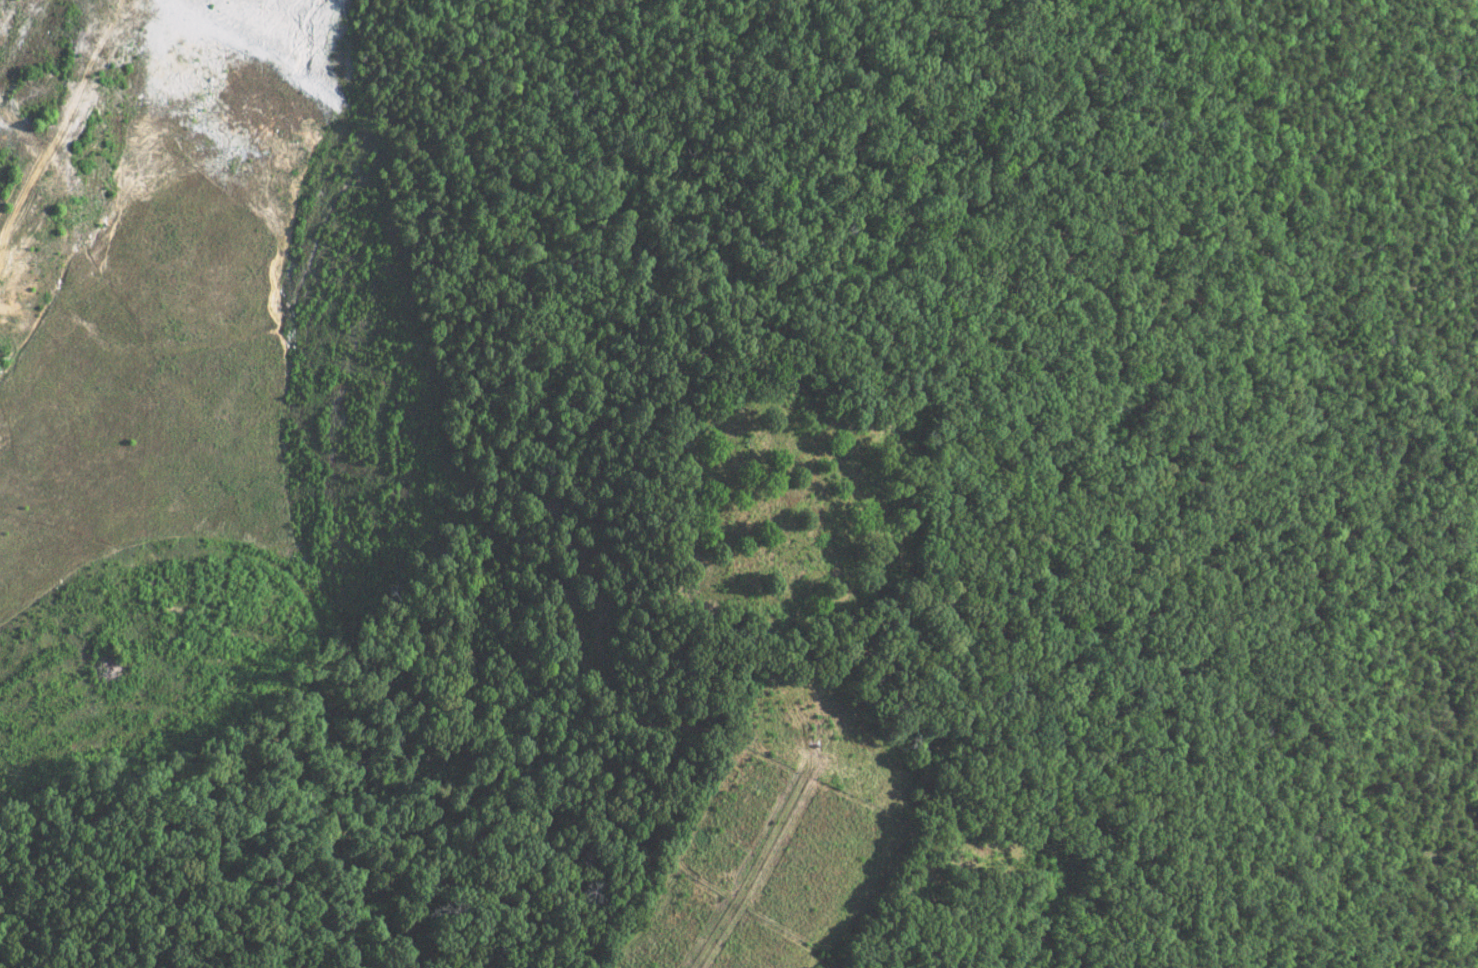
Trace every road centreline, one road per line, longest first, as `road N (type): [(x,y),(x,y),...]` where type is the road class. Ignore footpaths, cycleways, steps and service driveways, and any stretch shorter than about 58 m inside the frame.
road 1 (track): [(0,253),(2,230),(70,104),(109,0)]

